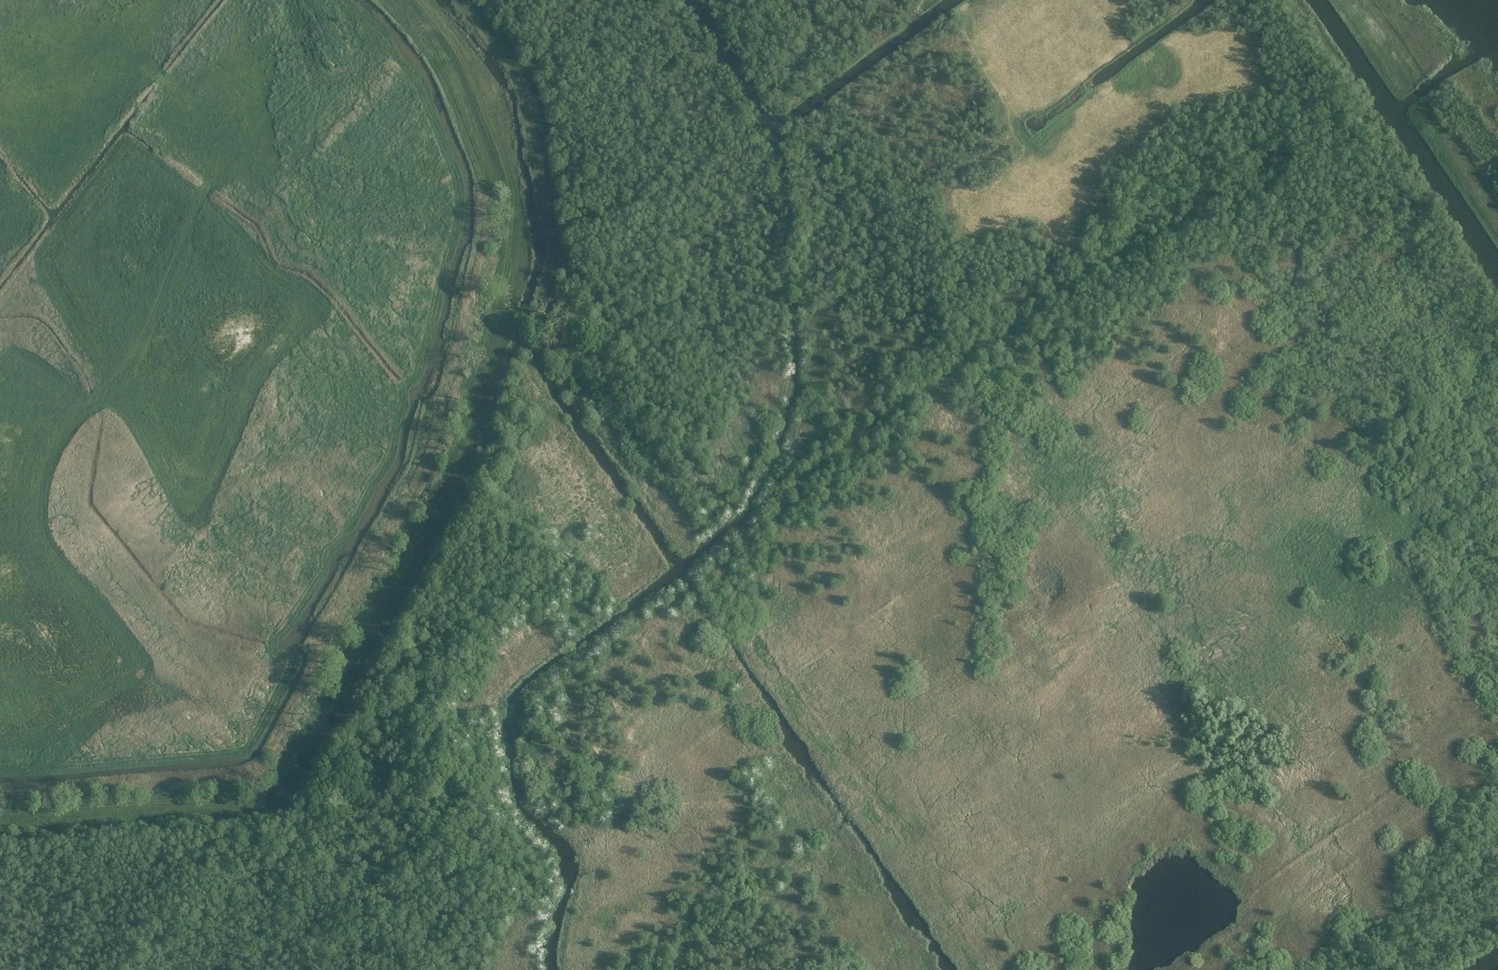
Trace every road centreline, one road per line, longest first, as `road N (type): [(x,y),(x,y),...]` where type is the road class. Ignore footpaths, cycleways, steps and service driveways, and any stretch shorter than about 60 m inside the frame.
road 1 (track): [(0,813),(173,805),(252,797),(277,785),(402,574),(445,484),(520,247),(489,111),(454,42),(420,0)]

